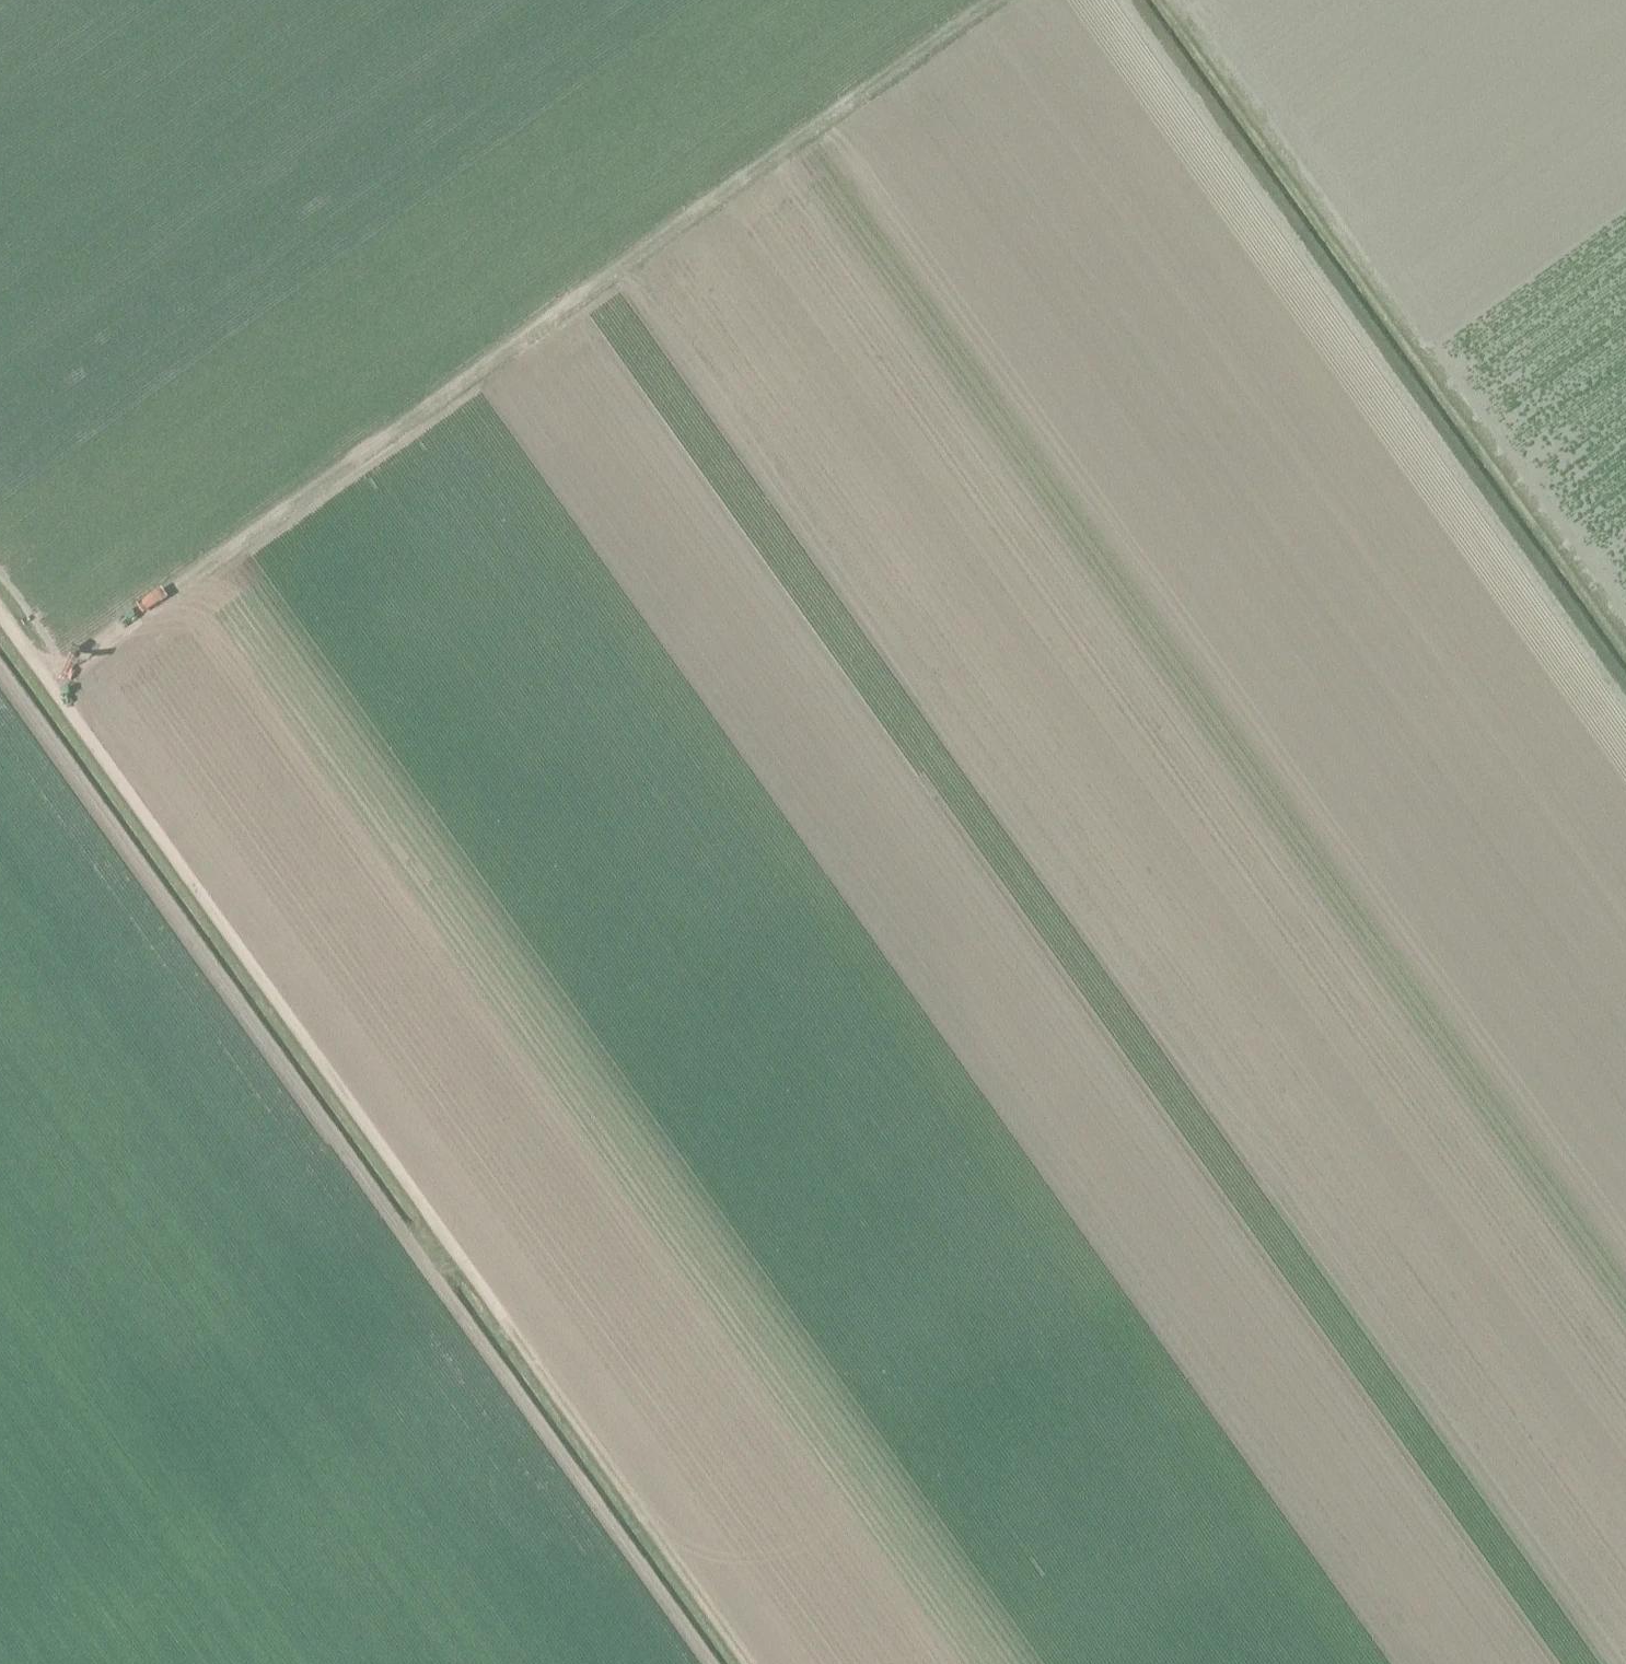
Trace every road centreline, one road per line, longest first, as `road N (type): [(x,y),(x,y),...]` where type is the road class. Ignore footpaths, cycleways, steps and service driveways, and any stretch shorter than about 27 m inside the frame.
road 1 (unclassified): [(488,1317),(0,635)]

